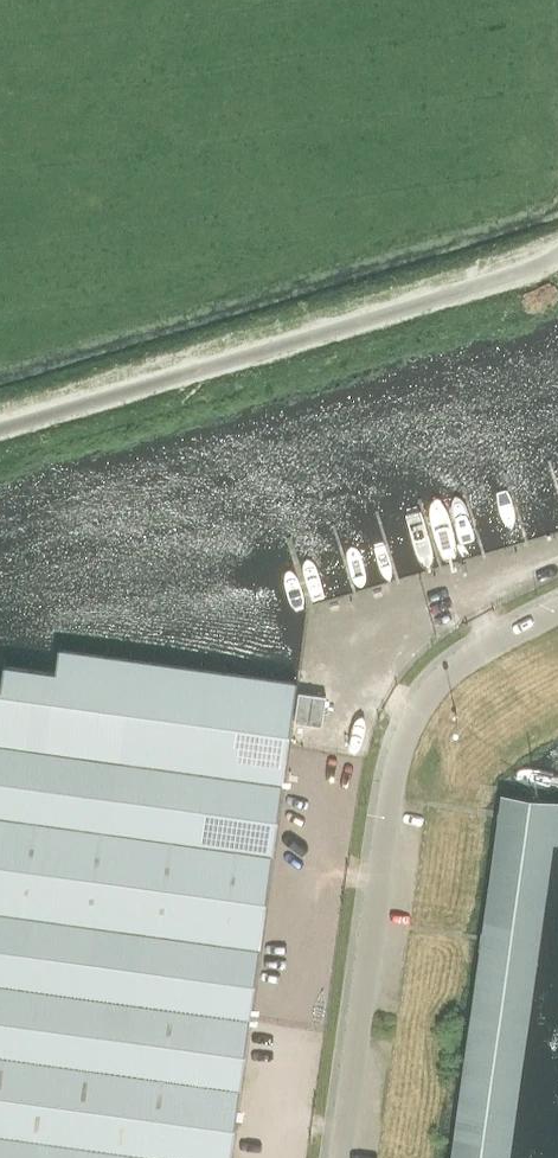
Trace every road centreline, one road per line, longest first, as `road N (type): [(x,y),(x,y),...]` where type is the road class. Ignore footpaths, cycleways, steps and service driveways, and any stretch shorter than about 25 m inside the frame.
road 1 (unclassified): [(341,1157),(387,822),(409,731),(447,674),(557,612)]
road 2 (unclassified): [(0,430),(557,258)]

